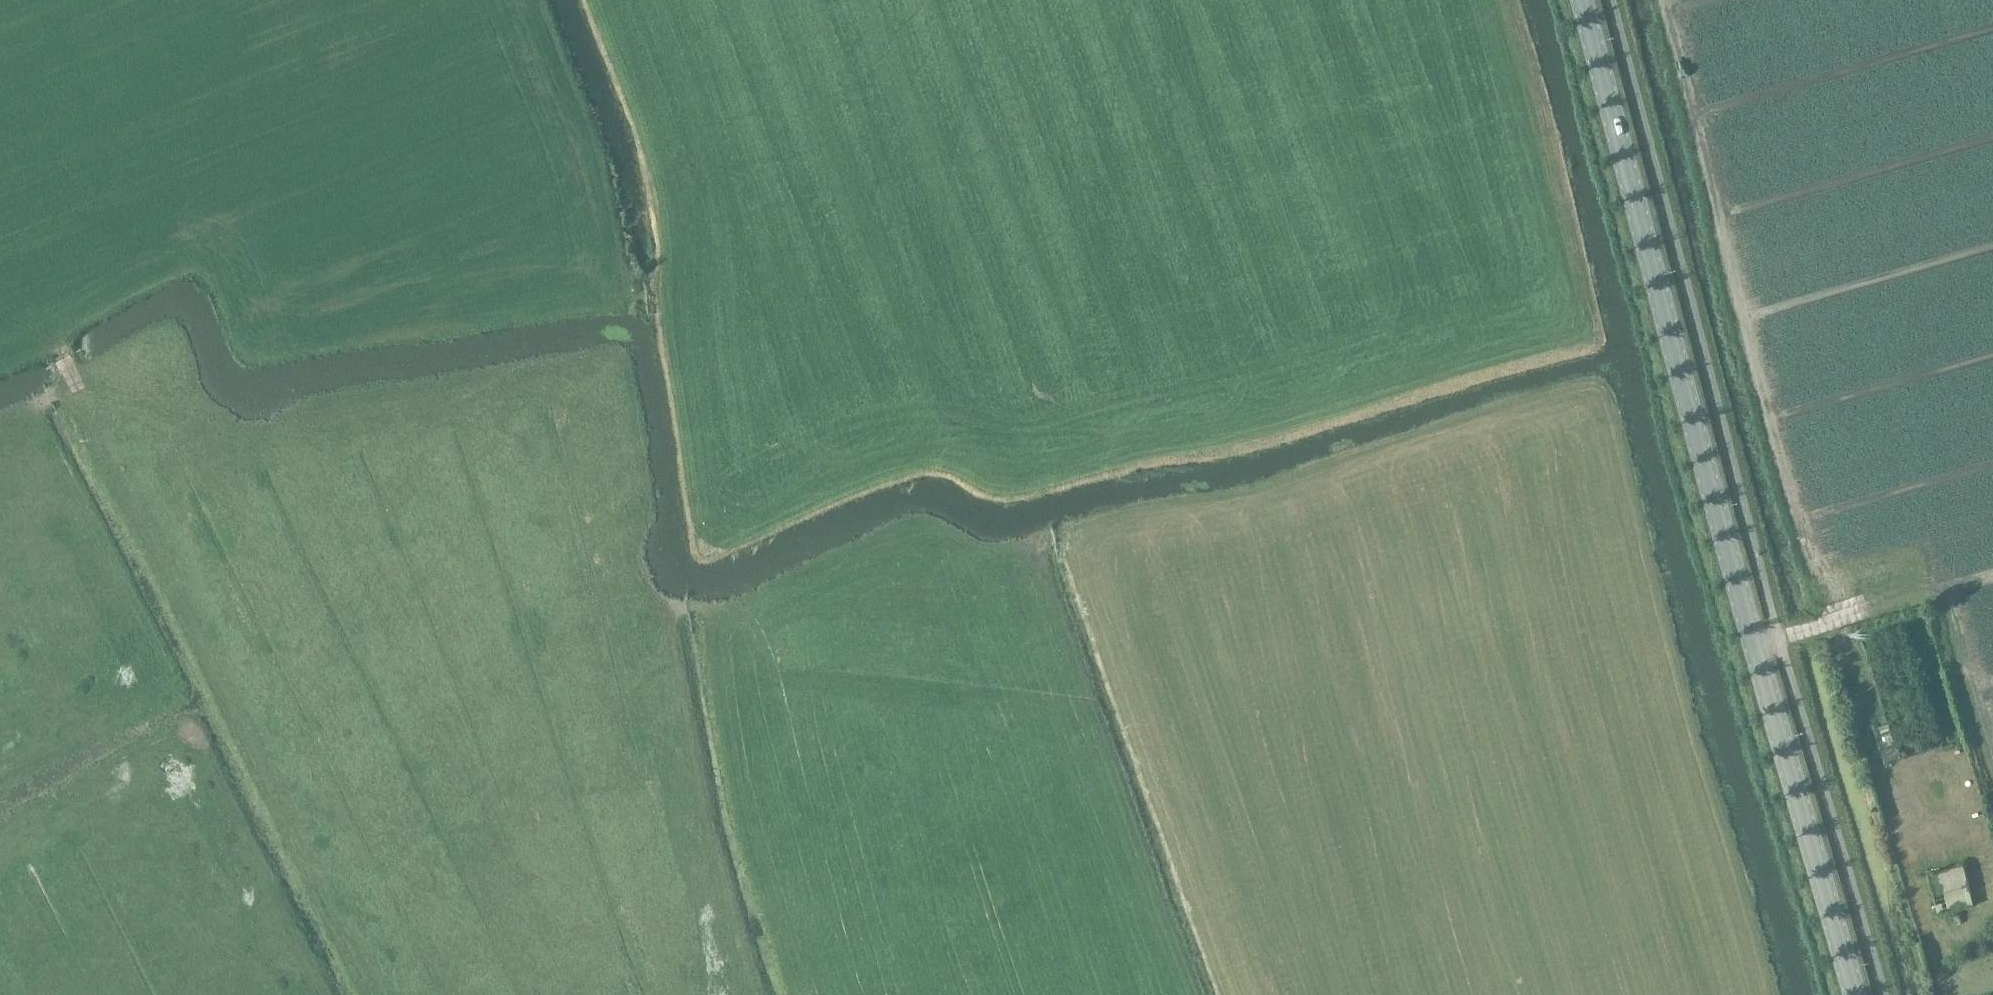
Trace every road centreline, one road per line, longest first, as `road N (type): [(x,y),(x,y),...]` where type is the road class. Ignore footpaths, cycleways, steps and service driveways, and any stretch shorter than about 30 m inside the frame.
road 1 (tertiary): [(1855,994),(1581,0)]

